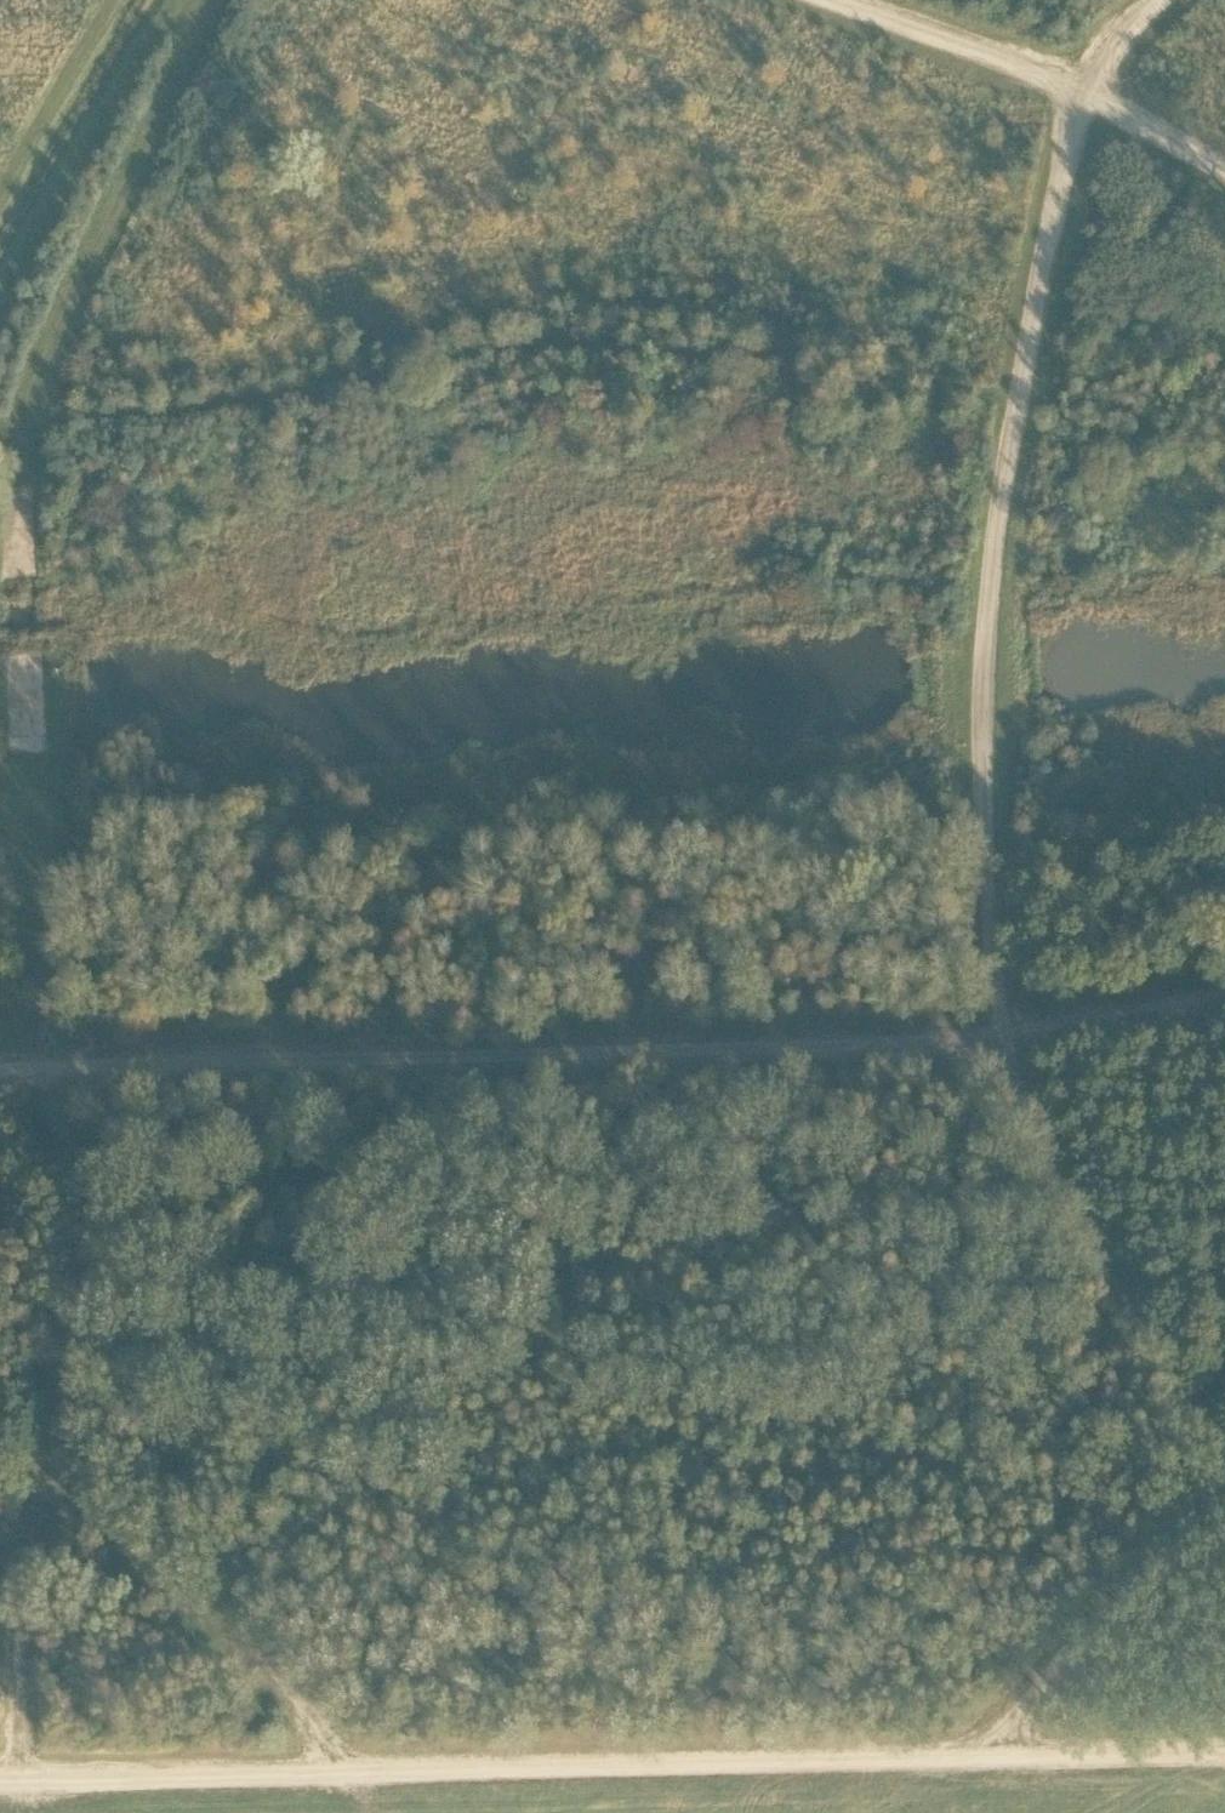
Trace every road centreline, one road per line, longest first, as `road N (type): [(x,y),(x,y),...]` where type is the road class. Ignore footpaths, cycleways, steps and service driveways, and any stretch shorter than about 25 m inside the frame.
road 1 (track): [(0,1077),(951,1038),(1106,1023),(1224,986)]
road 2 (track): [(0,1776),(890,1747)]
road 3 (track): [(999,1034),(1113,1282),(1224,1466)]
road 4 (track): [(1224,176),(1088,94),(829,0)]
road 5 (track): [(890,1747),(1224,1755)]
road 6 (track): [(1161,0),(1101,56),(1088,94)]

